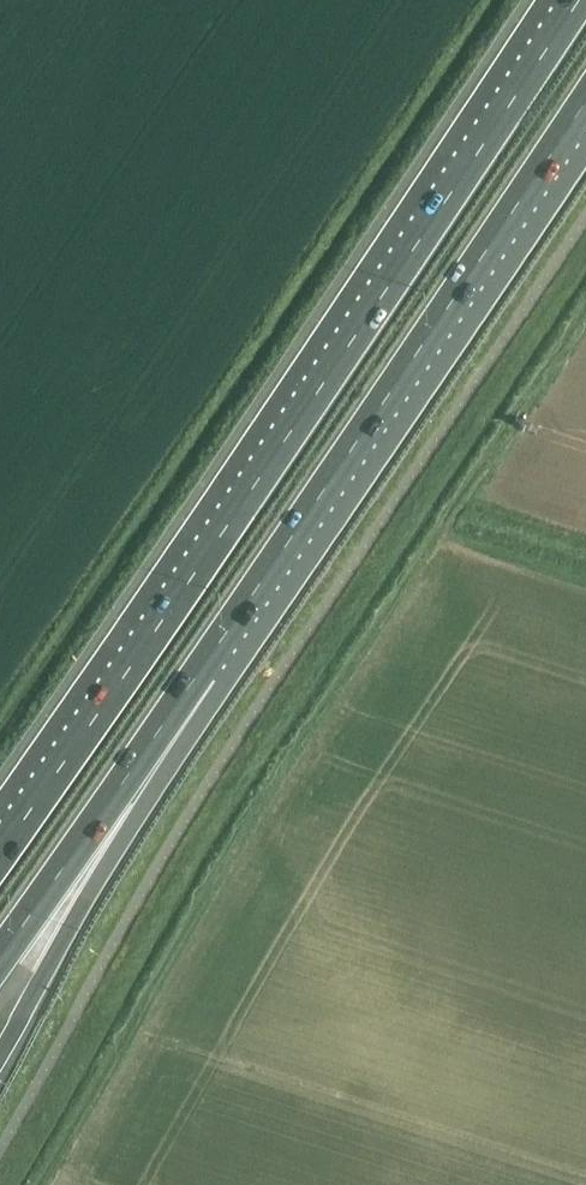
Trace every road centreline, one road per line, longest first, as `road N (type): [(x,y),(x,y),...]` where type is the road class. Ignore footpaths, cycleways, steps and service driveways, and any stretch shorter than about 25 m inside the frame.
road 1 (motorway): [(581,0),(0,852)]
road 2 (motorway): [(199,673),(585,101)]
road 3 (motorway): [(0,1046),(132,824),(199,673)]
road 4 (motorway): [(0,960),(199,673)]

